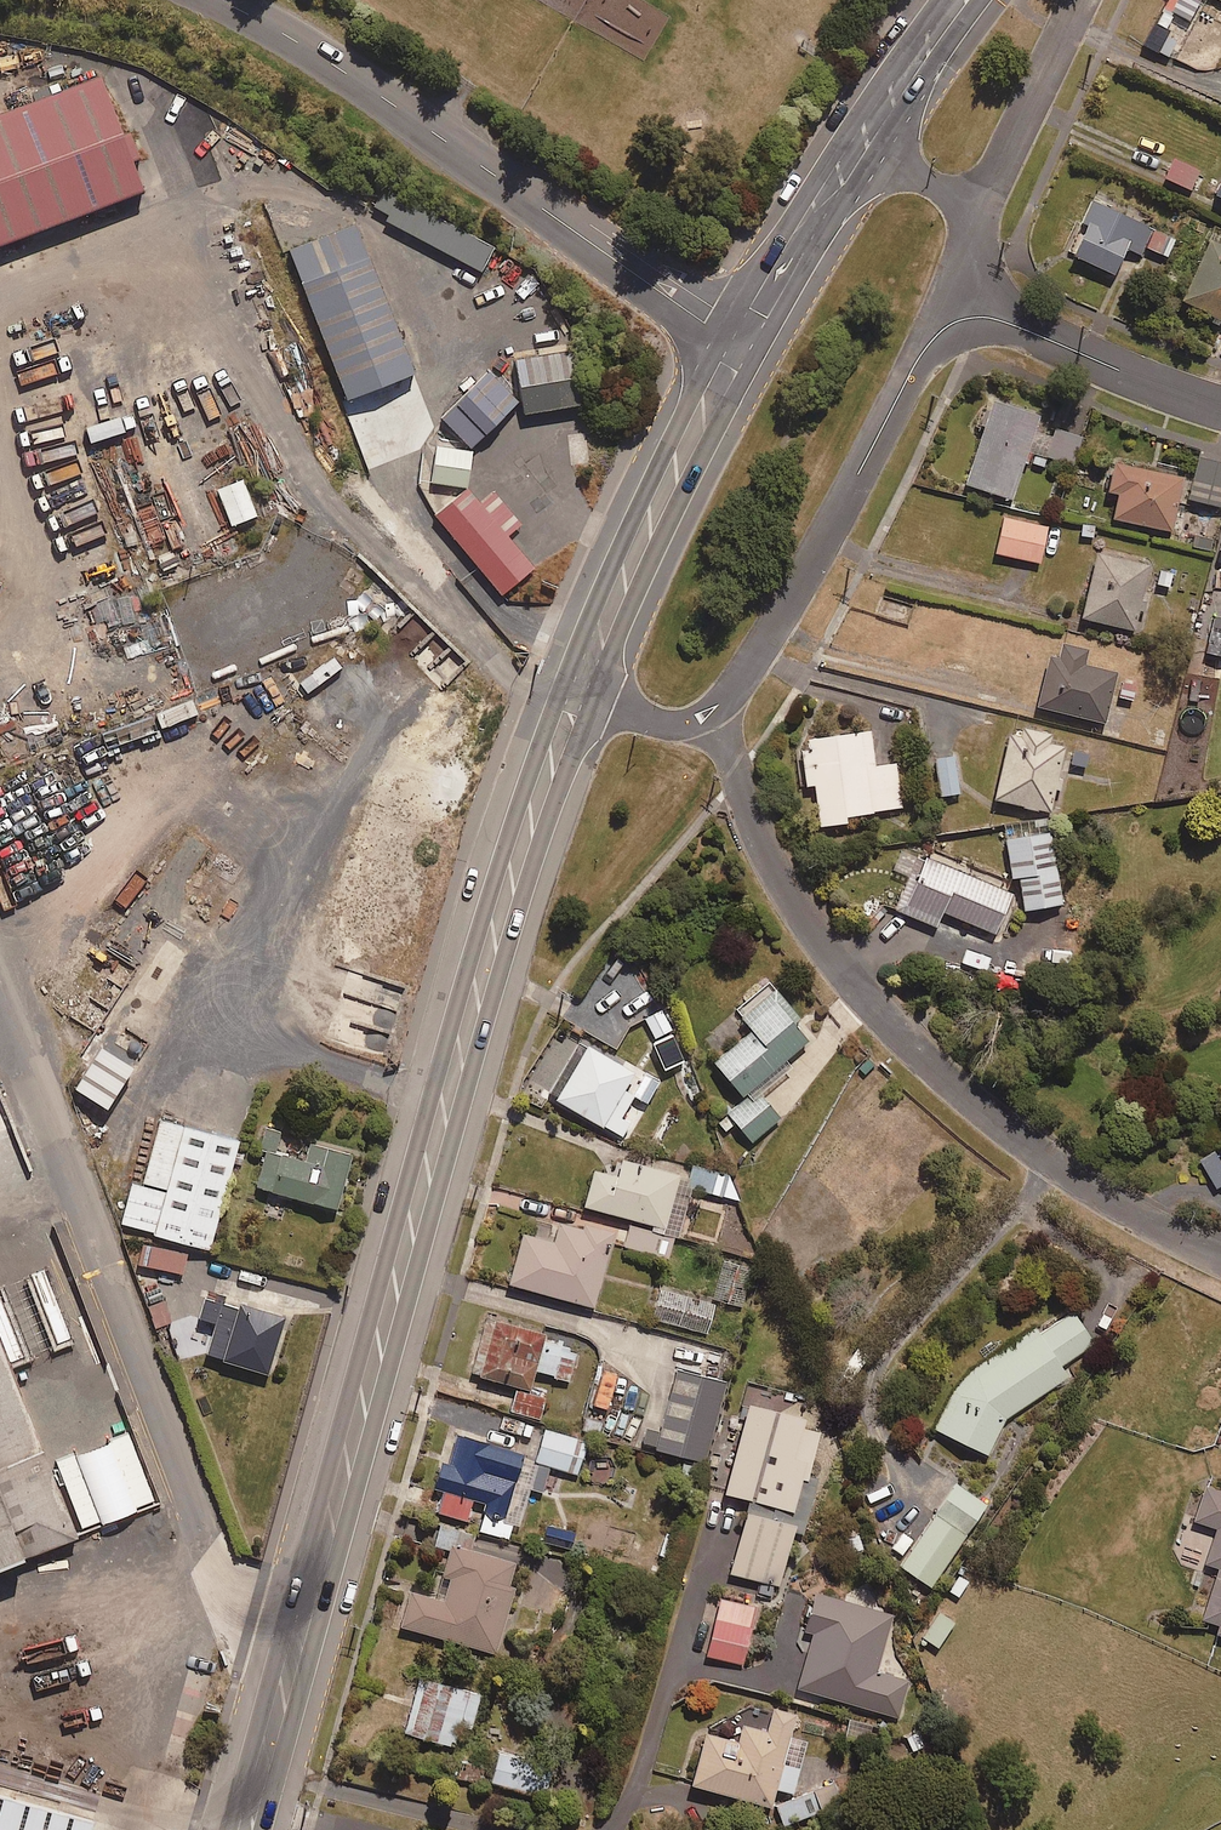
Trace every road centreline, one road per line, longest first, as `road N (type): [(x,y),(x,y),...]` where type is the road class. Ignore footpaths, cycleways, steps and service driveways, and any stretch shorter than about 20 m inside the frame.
road 1 (secondary): [(574,701),(493,932),(261,1773)]
road 2 (residential): [(712,713),(752,819),(818,936),(861,992),(999,1124),(1107,1202),(1220,1260)]
road 3 (unclassified): [(222,0),(389,101),(731,340)]
road 4 (residential): [(712,713),(741,680),(836,523),(923,348)]
road 5 (secondary): [(731,340),(728,368),(574,701)]
road 6 (residential): [(614,1829),(717,1509)]
road 7 (residential): [(923,348),(949,325),(995,320),(1220,408)]
road 8 (residential): [(261,1773),(505,1829)]
road 9 (residential): [(984,204),(1085,0)]
road 10 (secondary): [(855,151),(793,232),(731,340)]
road 11 (secondary): [(959,0),(855,151)]
road 12 (residential): [(923,348),(984,204)]
road 13 (residential): [(574,701),(664,724),(712,713)]
road 14 (residential): [(855,151),(984,204)]

